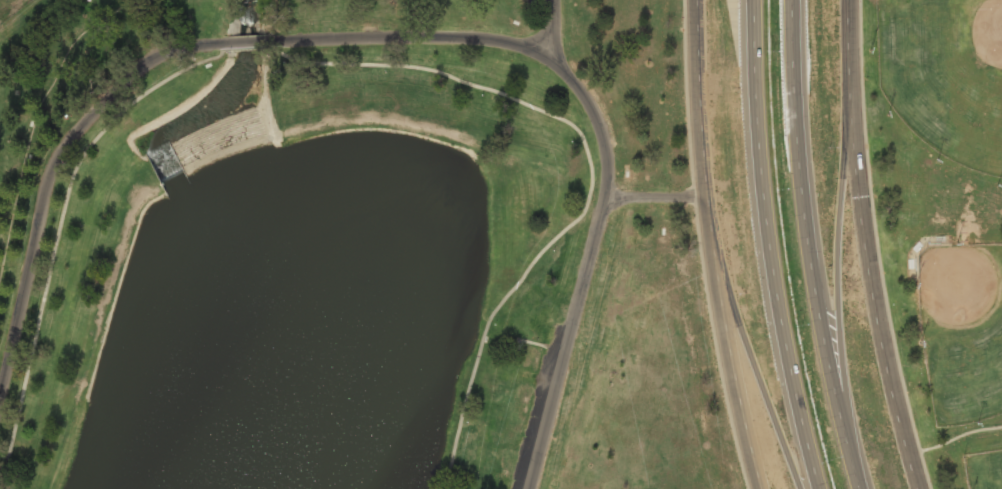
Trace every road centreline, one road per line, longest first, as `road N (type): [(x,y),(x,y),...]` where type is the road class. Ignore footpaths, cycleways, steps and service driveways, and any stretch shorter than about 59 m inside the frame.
road 1 (secondary): [(915,488),(867,277),(846,0)]
road 2 (motorway): [(860,488),(812,261),(795,0)]
road 3 (motorway): [(755,0),(773,275),(819,488)]
road 4 (motorway): [(854,469),(840,272),(851,118)]
road 5 (secondary): [(696,0),(713,253)]
road 6 (motorway): [(713,253),(799,488)]
road 7 (secondary): [(713,253),(717,309),(756,488)]

